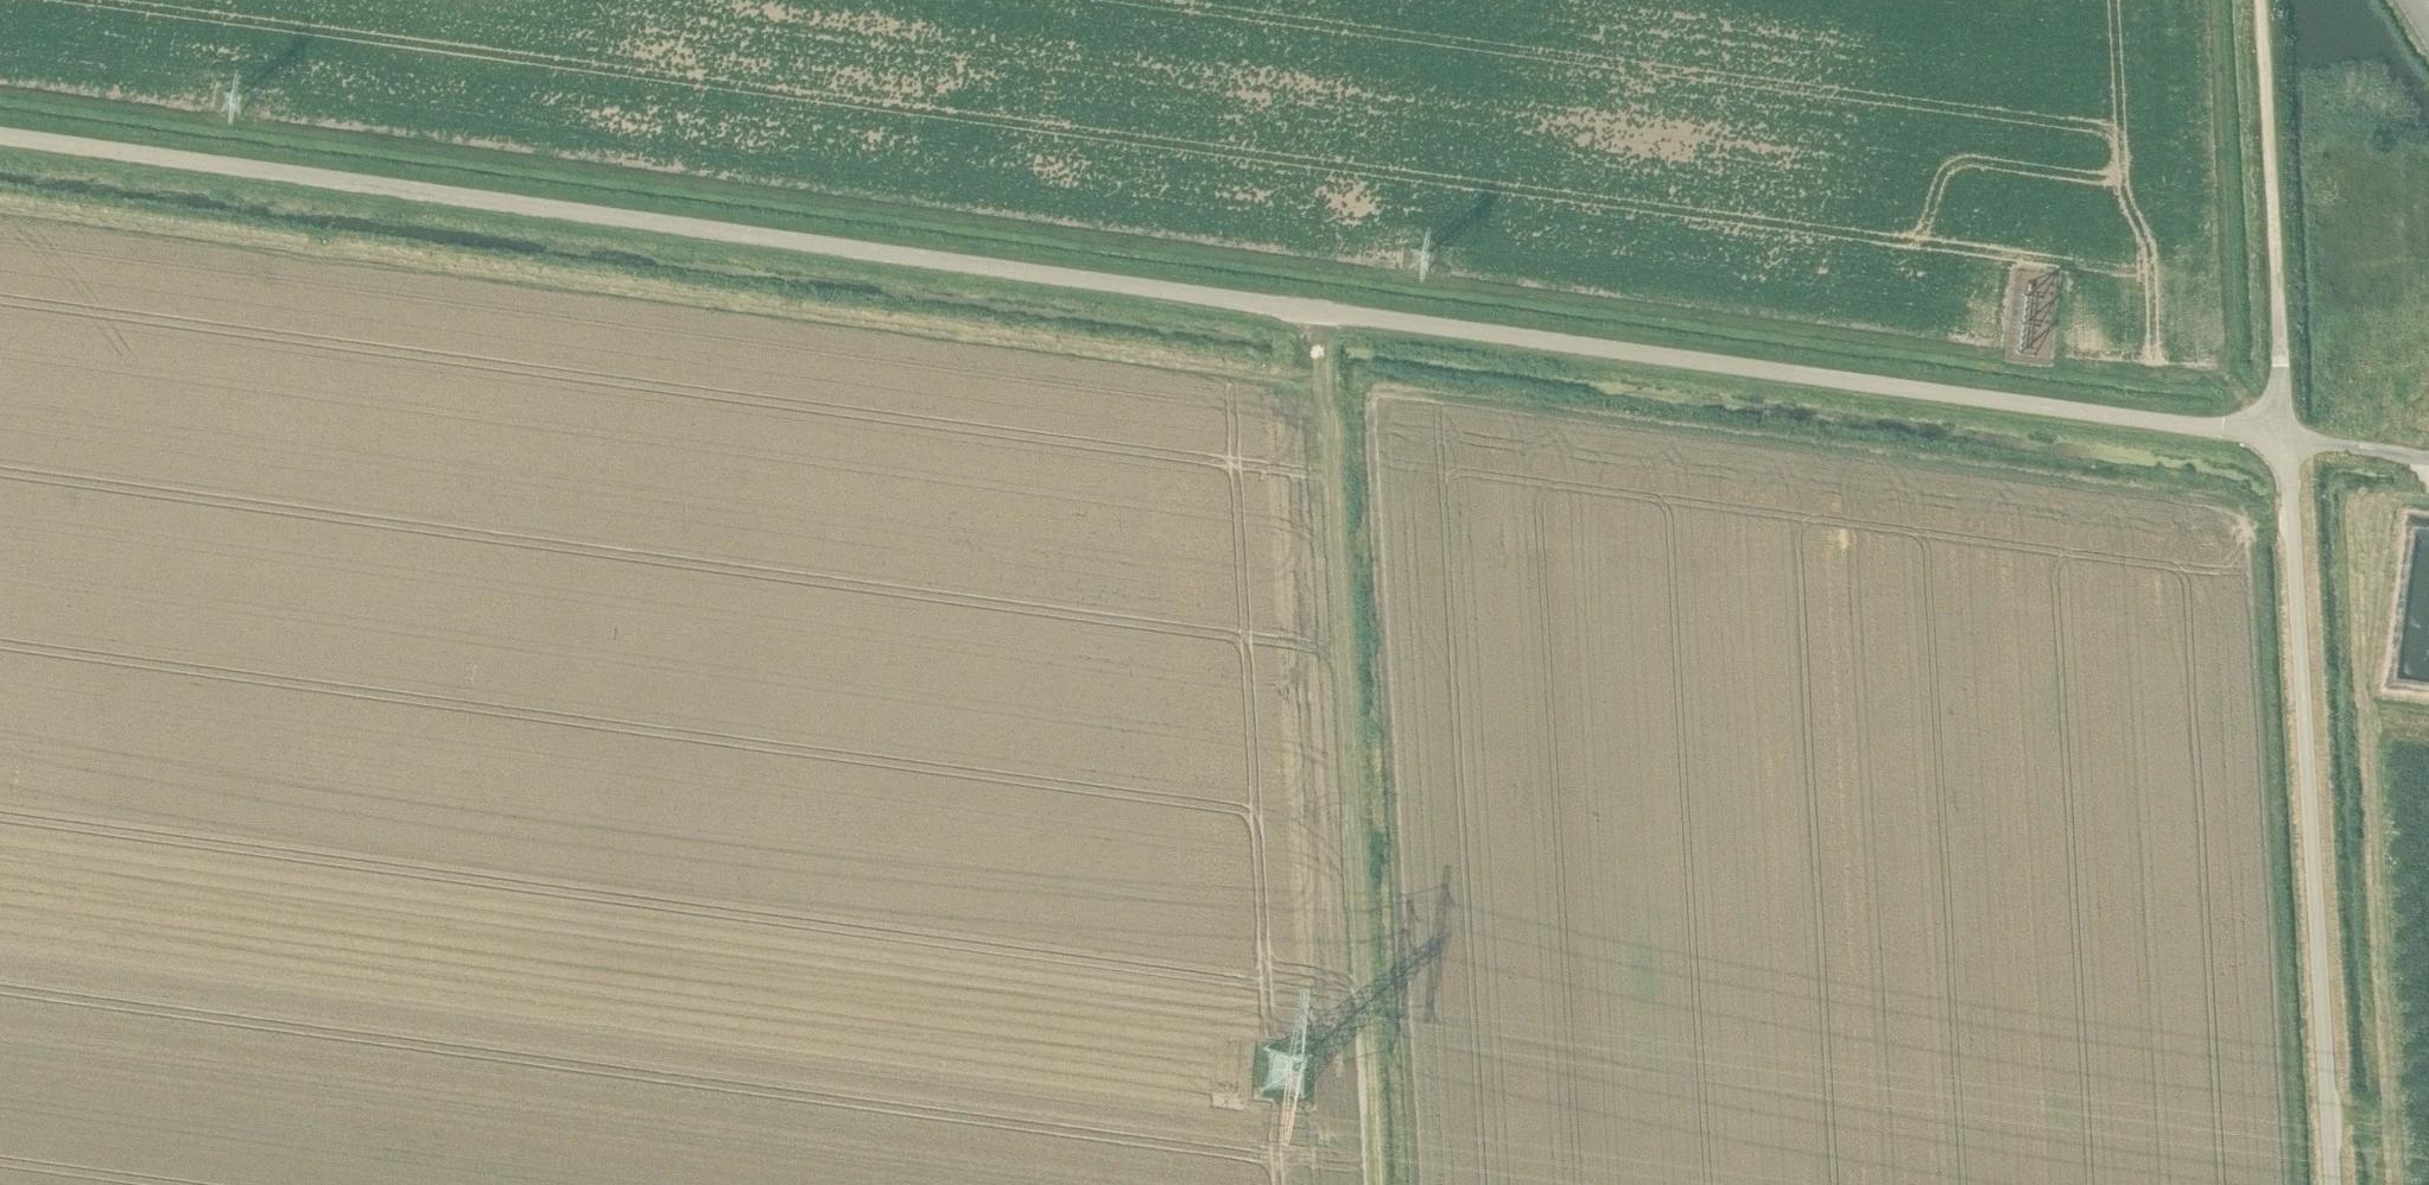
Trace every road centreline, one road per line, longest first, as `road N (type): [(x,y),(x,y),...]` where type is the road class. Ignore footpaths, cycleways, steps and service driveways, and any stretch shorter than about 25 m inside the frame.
road 1 (unclassified): [(2333,1184),(2291,487),(2279,437),(0,136)]
road 2 (track): [(2279,437),(2260,0)]

